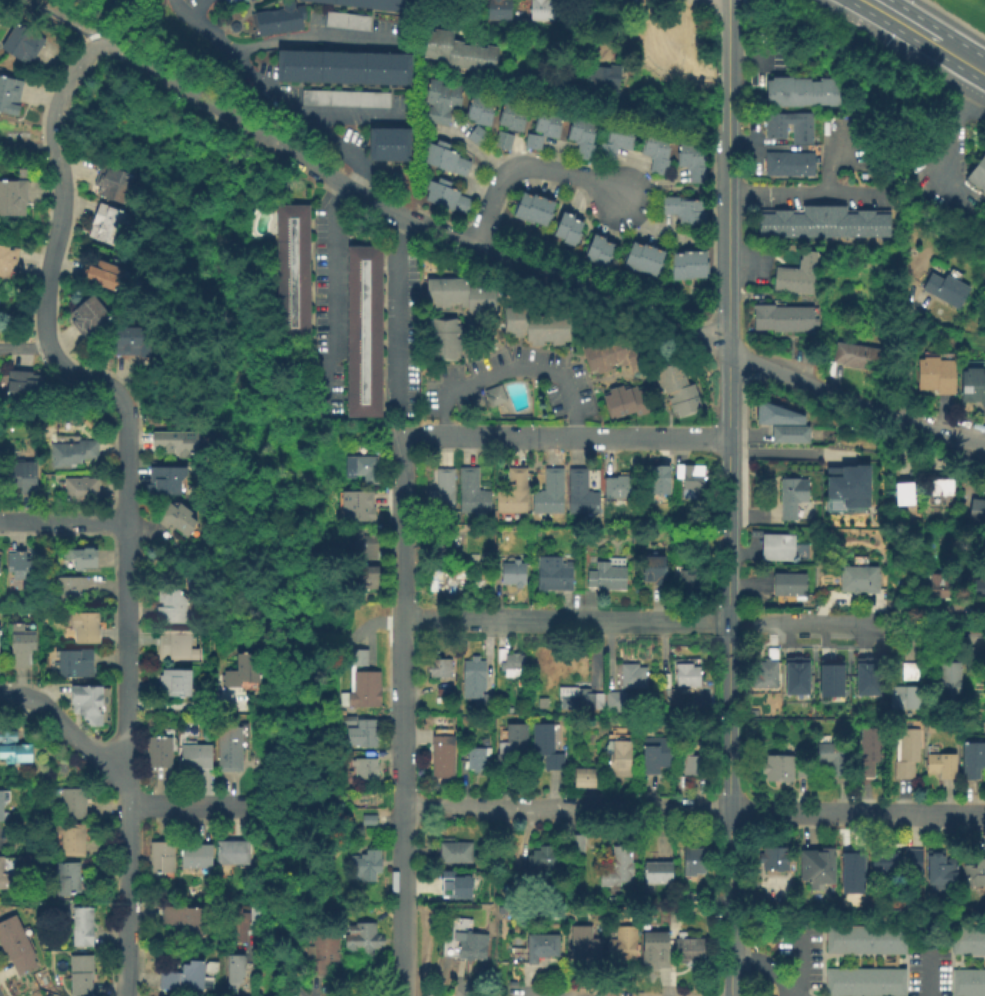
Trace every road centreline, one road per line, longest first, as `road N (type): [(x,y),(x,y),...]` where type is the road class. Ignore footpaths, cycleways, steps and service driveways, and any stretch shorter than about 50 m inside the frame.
road 1 (residential): [(984,815),(404,809)]
road 2 (residential): [(403,436),(404,995)]
road 3 (residential): [(104,44),(82,61),(55,111),(63,205),(44,311),(58,363),(113,388),(122,402),(123,483)]
road 4 (tertiary): [(727,529),(728,960)]
road 5 (residential): [(727,438),(403,436)]
road 6 (residential): [(726,621),(404,618)]
road 7 (residential): [(984,446),(726,353)]
road 8 (residential): [(726,353),(473,249)]
road 9 (residential): [(123,523),(127,791)]
road 10 (residential): [(984,638),(874,622),(726,621)]
road 11 (residential): [(473,249),(354,194),(261,133)]
road 12 (residential): [(473,249),(508,169),(532,165),(593,177),(620,197)]
road 13 (tertiary): [(725,0),(725,187)]
road 14 (residential): [(261,133),(104,44)]
road 15 (tertiary): [(726,353),(727,529)]
road 16 (tertiary): [(725,187),(726,353)]
road 17 (residential): [(127,791),(39,703),(0,697)]
road 18 (residential): [(123,523),(0,523)]
road 19 (residential): [(244,807),(150,806),(127,791)]

